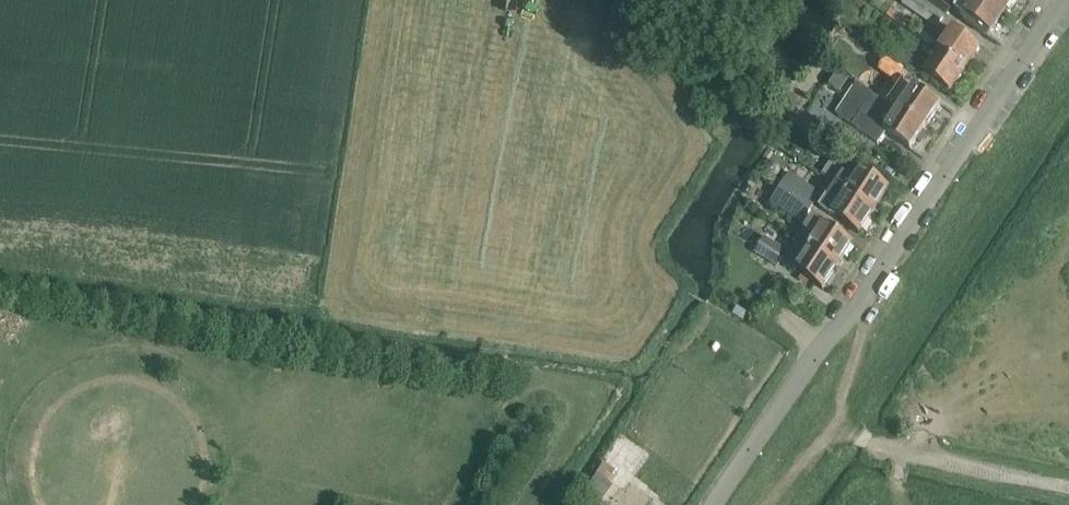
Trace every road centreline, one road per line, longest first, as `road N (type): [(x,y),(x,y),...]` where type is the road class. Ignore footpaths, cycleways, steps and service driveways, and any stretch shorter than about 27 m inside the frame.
road 1 (residential): [(720,504),(1064,0)]

